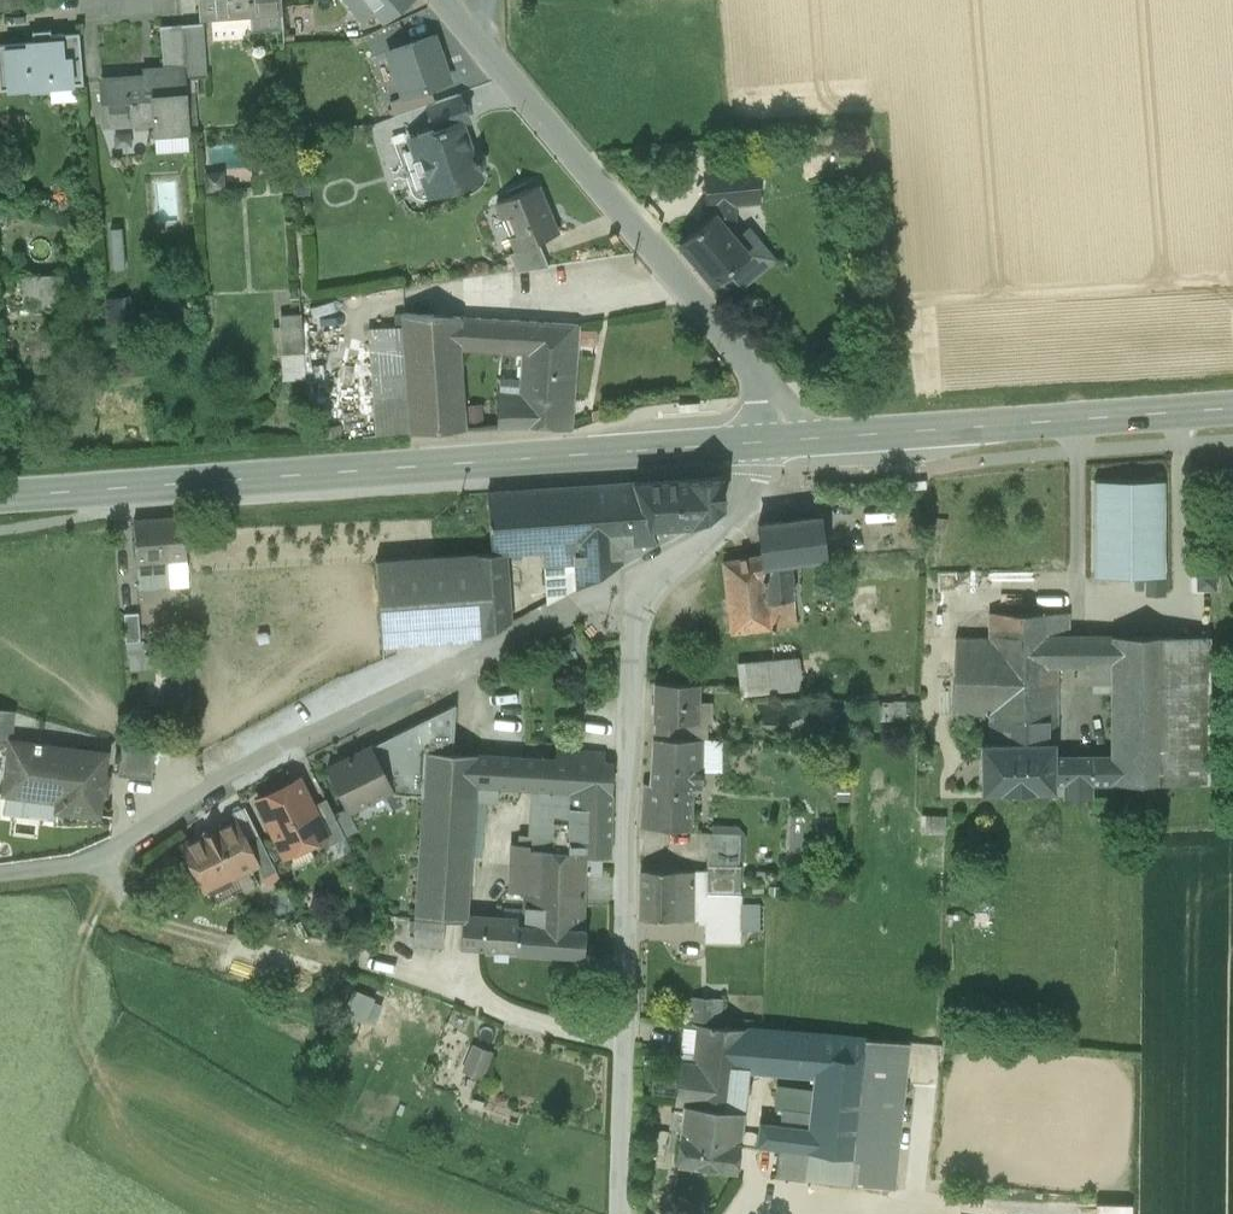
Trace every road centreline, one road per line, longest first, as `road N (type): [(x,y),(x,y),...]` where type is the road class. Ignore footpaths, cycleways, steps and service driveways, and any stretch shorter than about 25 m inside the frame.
road 1 (secondary): [(0,496),(773,441)]
road 2 (residential): [(0,872),(104,859),(210,789),(541,618),(653,571)]
road 3 (unclassified): [(653,571),(632,639),(618,1213)]
road 4 (unclassified): [(449,0),(671,286),(758,368),(773,441)]
road 5 (secondary): [(773,441),(1232,413)]
road 6 (unclassified): [(773,441),(738,512),(653,571)]

